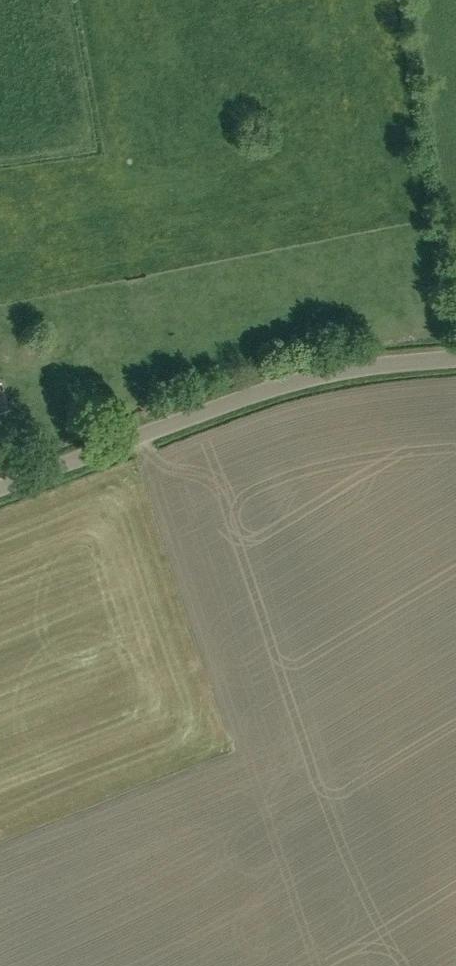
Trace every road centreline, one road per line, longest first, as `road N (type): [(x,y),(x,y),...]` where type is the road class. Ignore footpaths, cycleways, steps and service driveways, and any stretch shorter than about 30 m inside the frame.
road 1 (unclassified): [(0,487),(284,386),(455,360)]

